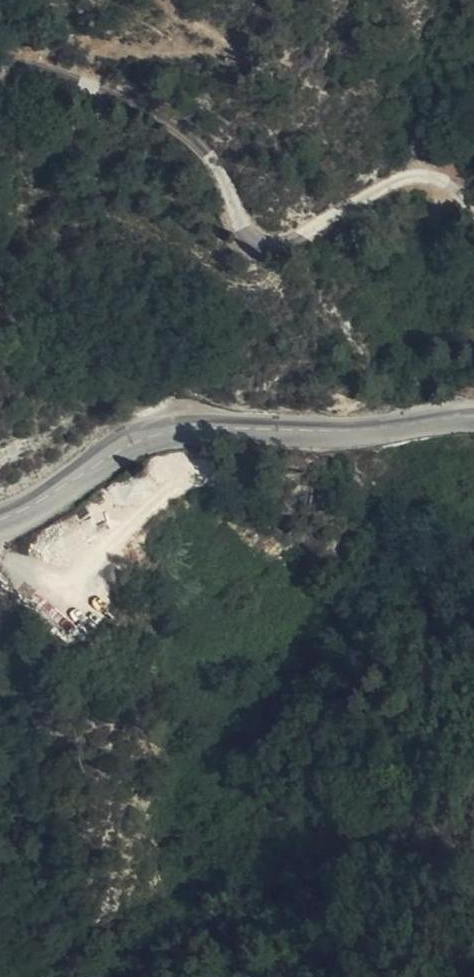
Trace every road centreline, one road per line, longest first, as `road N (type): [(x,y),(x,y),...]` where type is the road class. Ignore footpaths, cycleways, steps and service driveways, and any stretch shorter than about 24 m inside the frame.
road 1 (tertiary): [(0,517),(155,432),(345,431),(473,418)]

